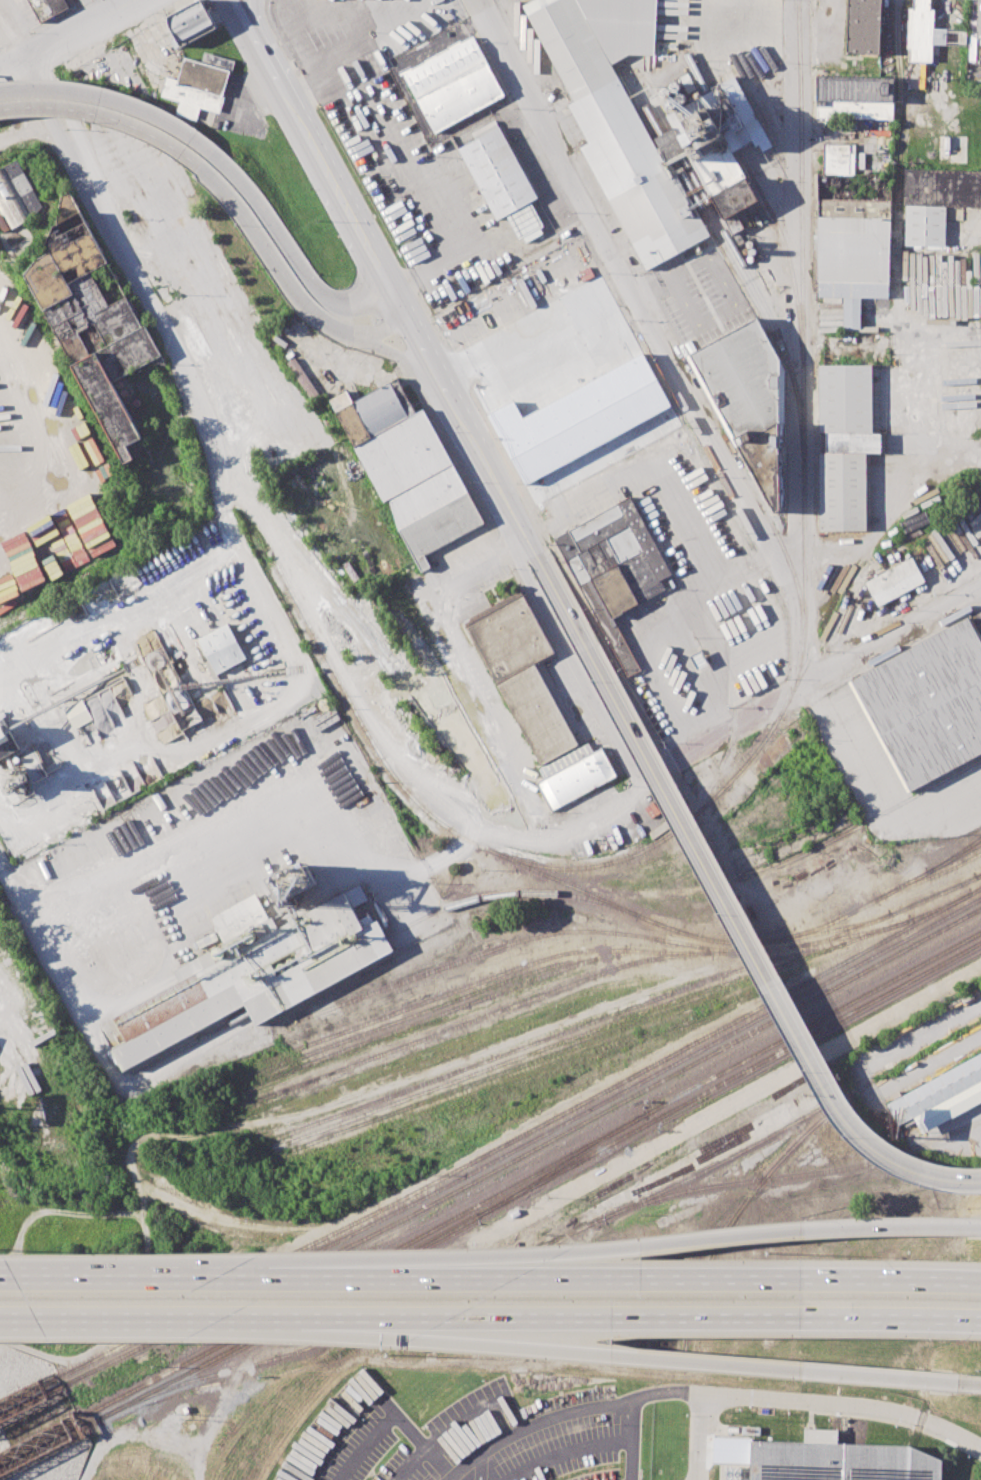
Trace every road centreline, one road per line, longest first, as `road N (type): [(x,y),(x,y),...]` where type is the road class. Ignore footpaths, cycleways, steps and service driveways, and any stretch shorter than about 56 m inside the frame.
road 1 (residential): [(477,0),(786,579),(794,634),(779,701)]
road 2 (secondary): [(588,651),(844,1119),(870,1146),(923,1176),(980,1180)]
road 3 (motorway): [(980,1225),(703,1237),(315,1280)]
road 4 (motorway): [(980,1285),(315,1280)]
road 5 (residential): [(318,624),(215,447),(158,300),(24,61)]
road 6 (motorway): [(348,1320),(513,1346),(980,1385)]
road 7 (motorway): [(348,1320),(980,1321)]
road 8 (residential): [(805,0),(809,617)]
road 9 (residential): [(980,1447),(890,1410),(659,1391),(637,1397),(634,1479)]
road 10 (secondary): [(201,169),(252,225),(298,295),(412,366),(472,435)]
road 11 (motorway): [(0,1318),(348,1320)]
road 12 (tertiary): [(233,0),(403,303)]
road 13 (motorway): [(315,1280),(0,1279)]
road 14 (residential): [(641,784),(521,563),(515,513)]
road 15 (secondary): [(403,303),(332,300),(213,155)]
road 16 (secondary): [(472,435),(588,651)]
road 17 (secondary): [(213,155),(161,119),(92,94),(0,92)]
road 18 (secondary): [(0,110),(91,112),(157,138),(201,169)]
road 19 (residential): [(980,589),(805,686)]
road 20 (residential): [(805,686),(641,784)]
road 21 (tertiary): [(313,150),(307,107),(256,0)]
road 22 (residential): [(139,0),(0,74)]
road 23 (secondary): [(403,303),(472,435)]

